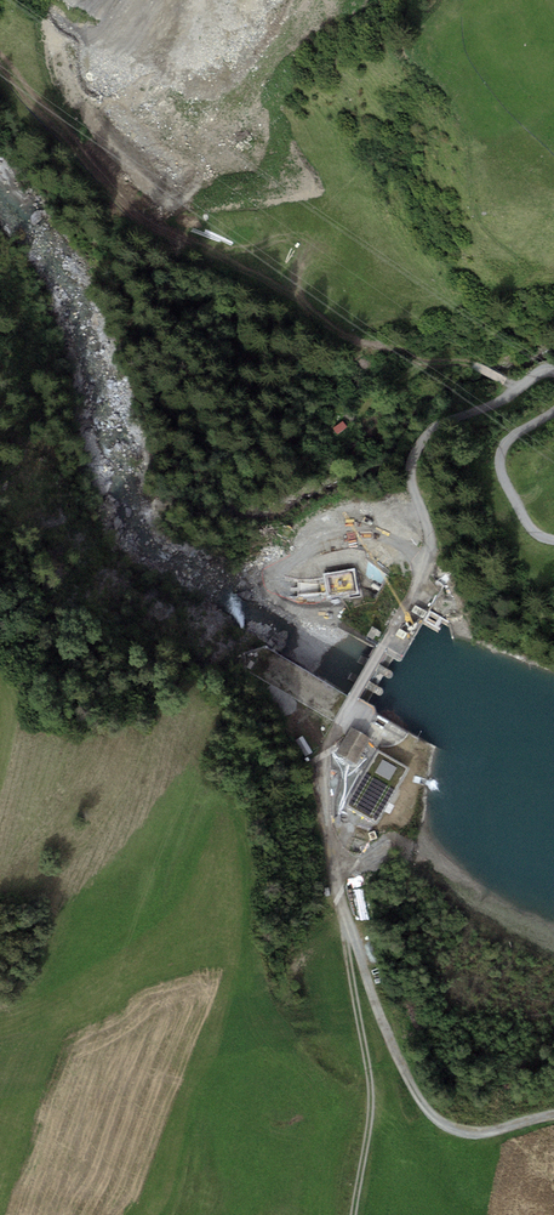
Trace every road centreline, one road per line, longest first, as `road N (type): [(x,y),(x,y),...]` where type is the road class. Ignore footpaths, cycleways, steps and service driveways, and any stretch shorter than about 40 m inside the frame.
road 1 (track): [(353,1214),(371,1089),(335,870),(330,749),(429,567),(431,537),(410,474),(417,451),(447,420),(553,371)]
road 2 (track): [(344,913),(418,1095),(444,1124),(477,1134),(553,1115)]
road 3 (track): [(515,387),(461,360),(425,364),(383,345),(340,340)]
road 4 (track): [(553,411),(509,438),(500,462),(525,519),(553,540)]

